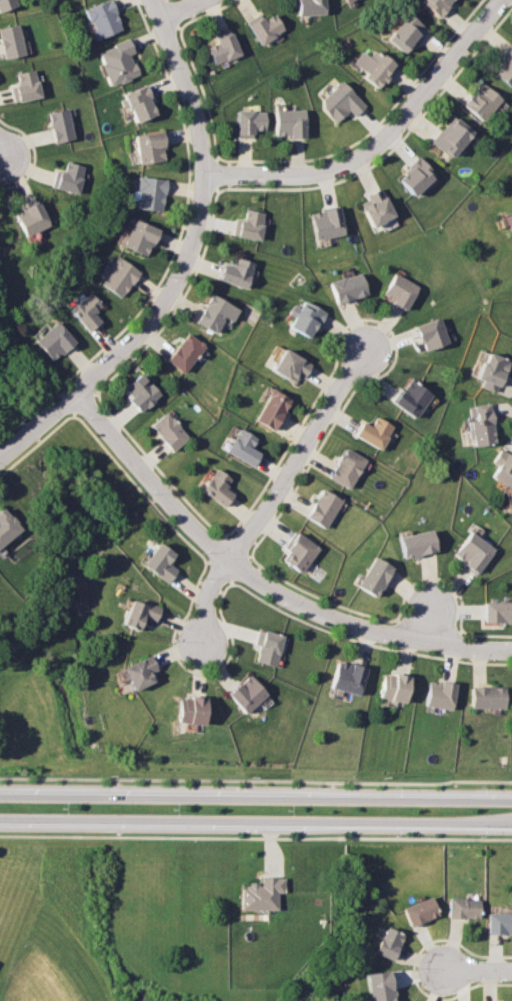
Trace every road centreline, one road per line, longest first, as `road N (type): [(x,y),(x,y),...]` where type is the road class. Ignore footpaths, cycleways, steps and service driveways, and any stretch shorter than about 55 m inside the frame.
road 1 (residential): [(0,457),(143,334),(172,295),(199,228),(205,176),(194,104),(158,17)]
road 2 (secondary): [(511,798),(0,793)]
road 3 (secondary): [(0,821),(511,824)]
road 4 (residential): [(511,0),(377,151),(343,170),(205,176)]
road 5 (residential): [(204,645),(210,595),(367,351)]
road 6 (residential): [(76,394),(230,561)]
road 7 (residential): [(230,561),(338,621),(429,643)]

